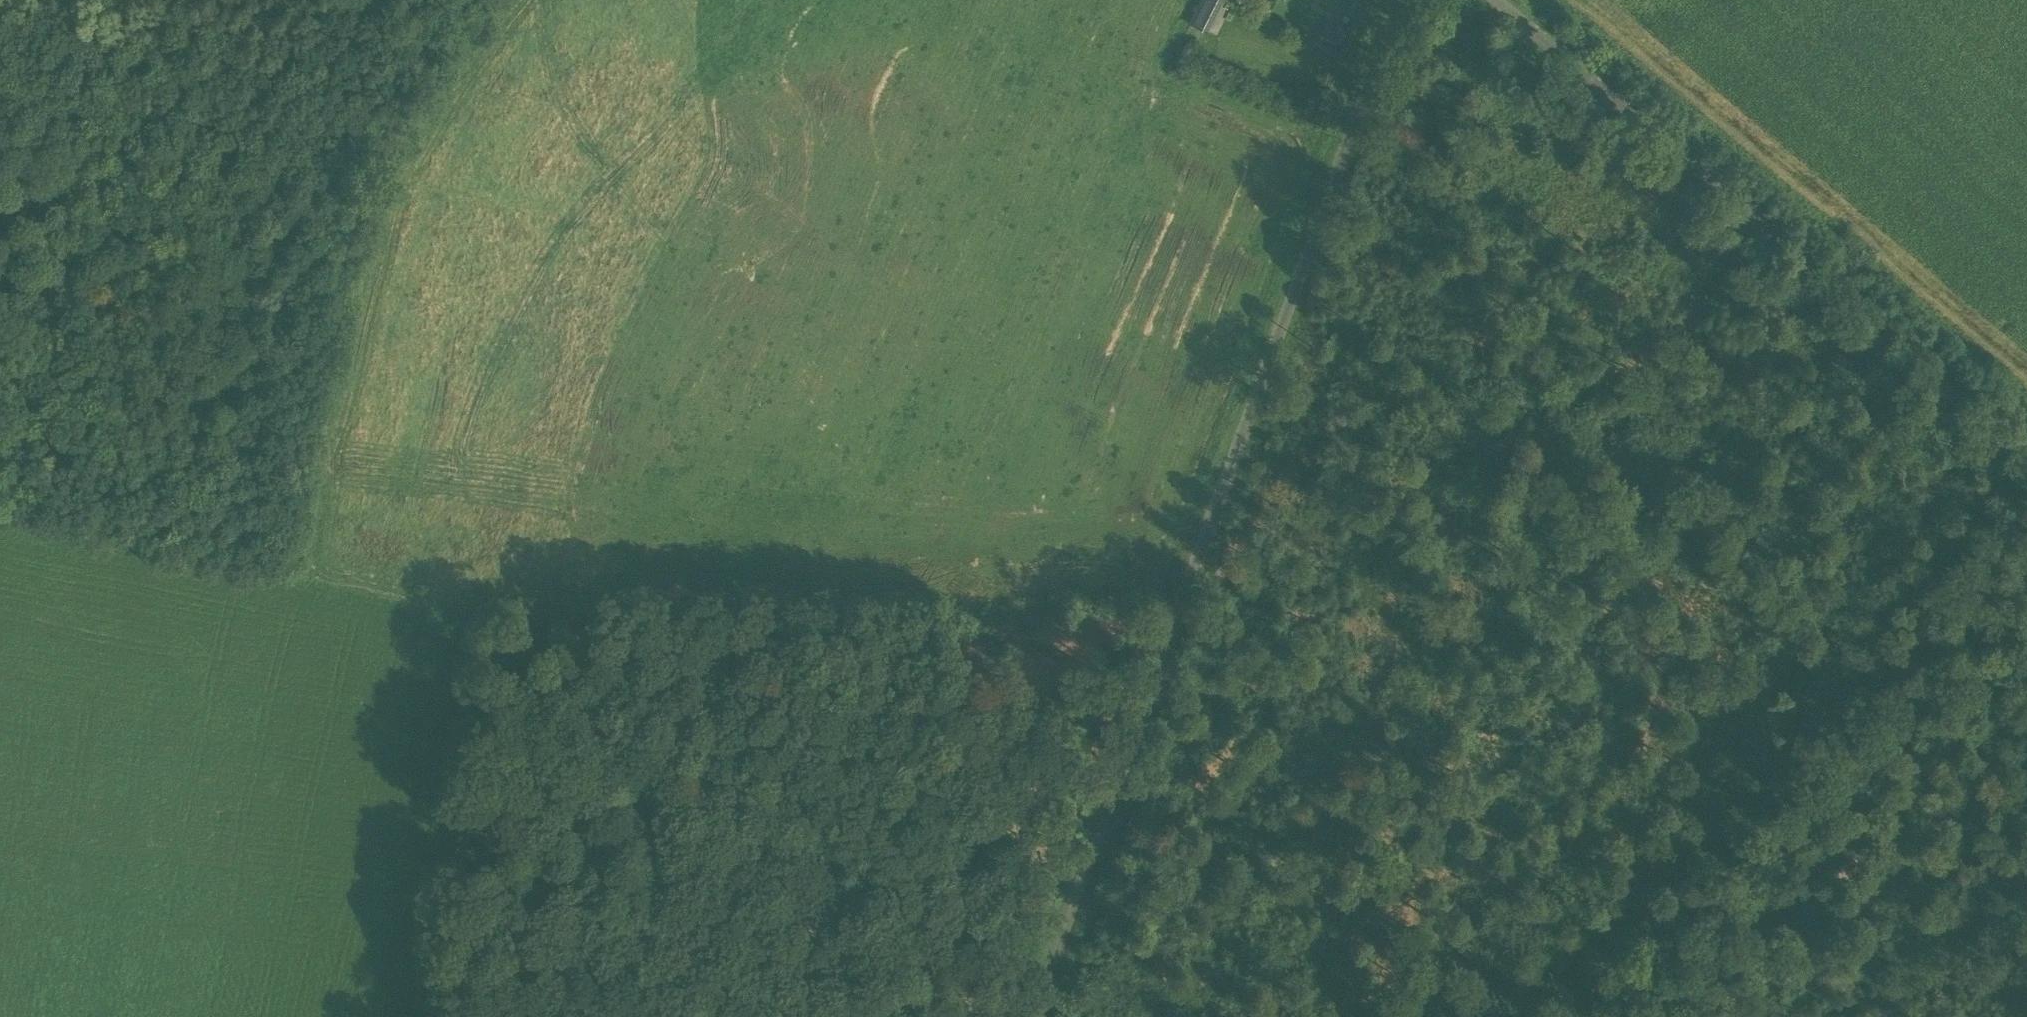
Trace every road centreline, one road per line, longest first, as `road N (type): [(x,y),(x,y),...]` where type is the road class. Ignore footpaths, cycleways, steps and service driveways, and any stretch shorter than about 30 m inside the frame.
road 1 (residential): [(1015,1016),(1303,292),(1406,0)]
road 2 (unclassified): [(1501,0),(2026,446)]

